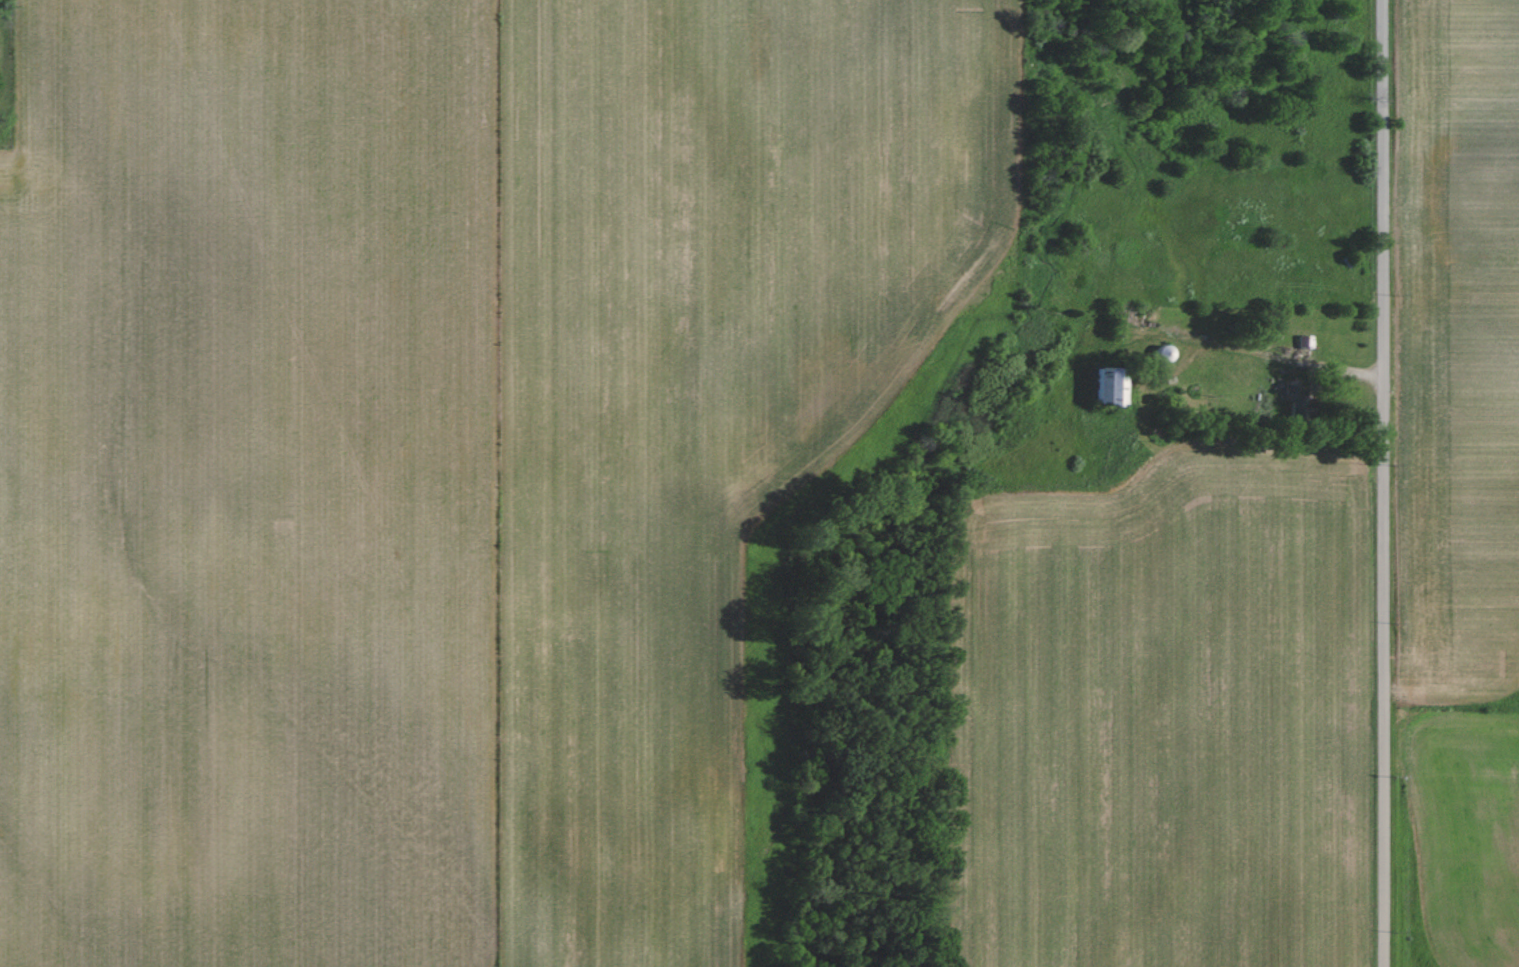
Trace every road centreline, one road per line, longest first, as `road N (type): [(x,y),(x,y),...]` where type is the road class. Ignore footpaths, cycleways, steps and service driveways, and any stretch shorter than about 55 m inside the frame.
road 1 (residential): [(1384,966),(1383,0)]

